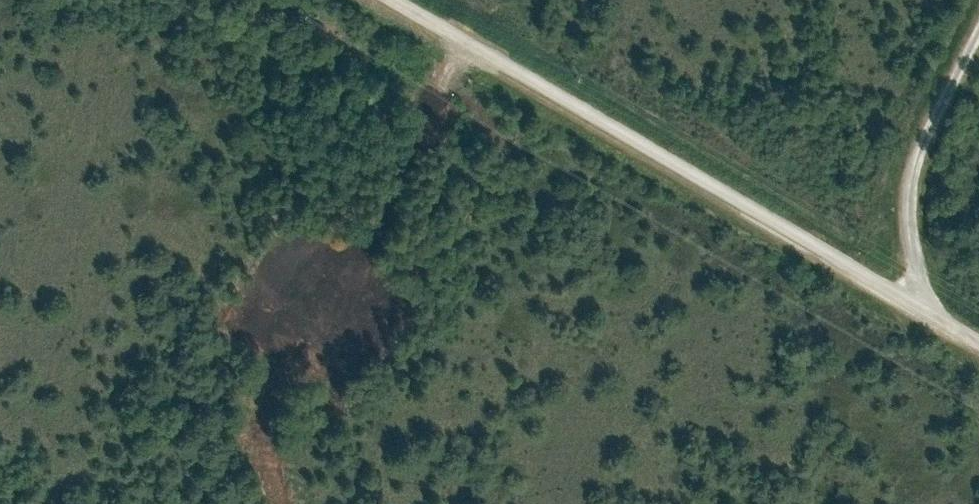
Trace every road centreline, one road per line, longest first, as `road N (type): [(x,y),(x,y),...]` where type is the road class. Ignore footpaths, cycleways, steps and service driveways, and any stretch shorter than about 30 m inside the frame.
road 1 (track): [(399,0),(978,335)]
road 2 (track): [(471,42),(406,148),(280,396),(268,442),(278,503)]
road 3 (track): [(907,293),(907,178),(978,30)]

